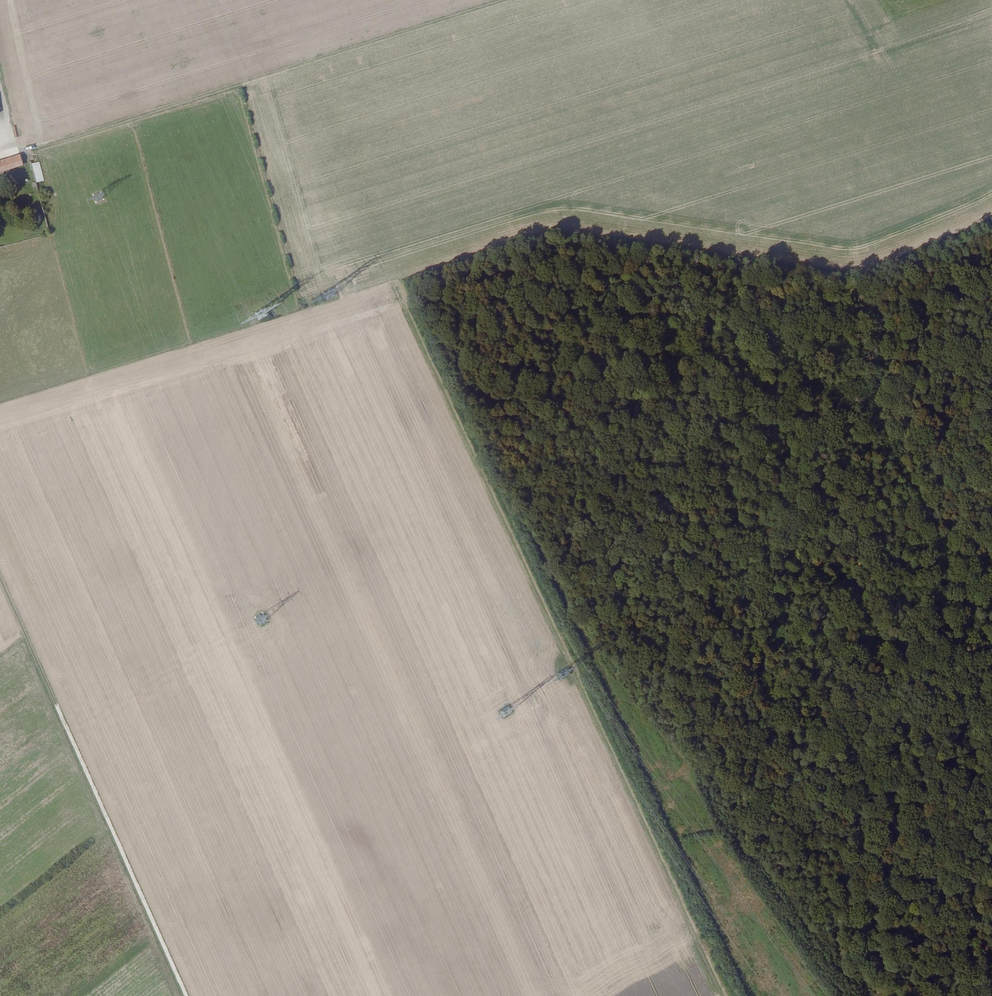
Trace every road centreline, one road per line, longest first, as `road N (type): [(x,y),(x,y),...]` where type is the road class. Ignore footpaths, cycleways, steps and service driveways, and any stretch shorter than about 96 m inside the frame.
road 1 (track): [(991,706),(563,234)]

